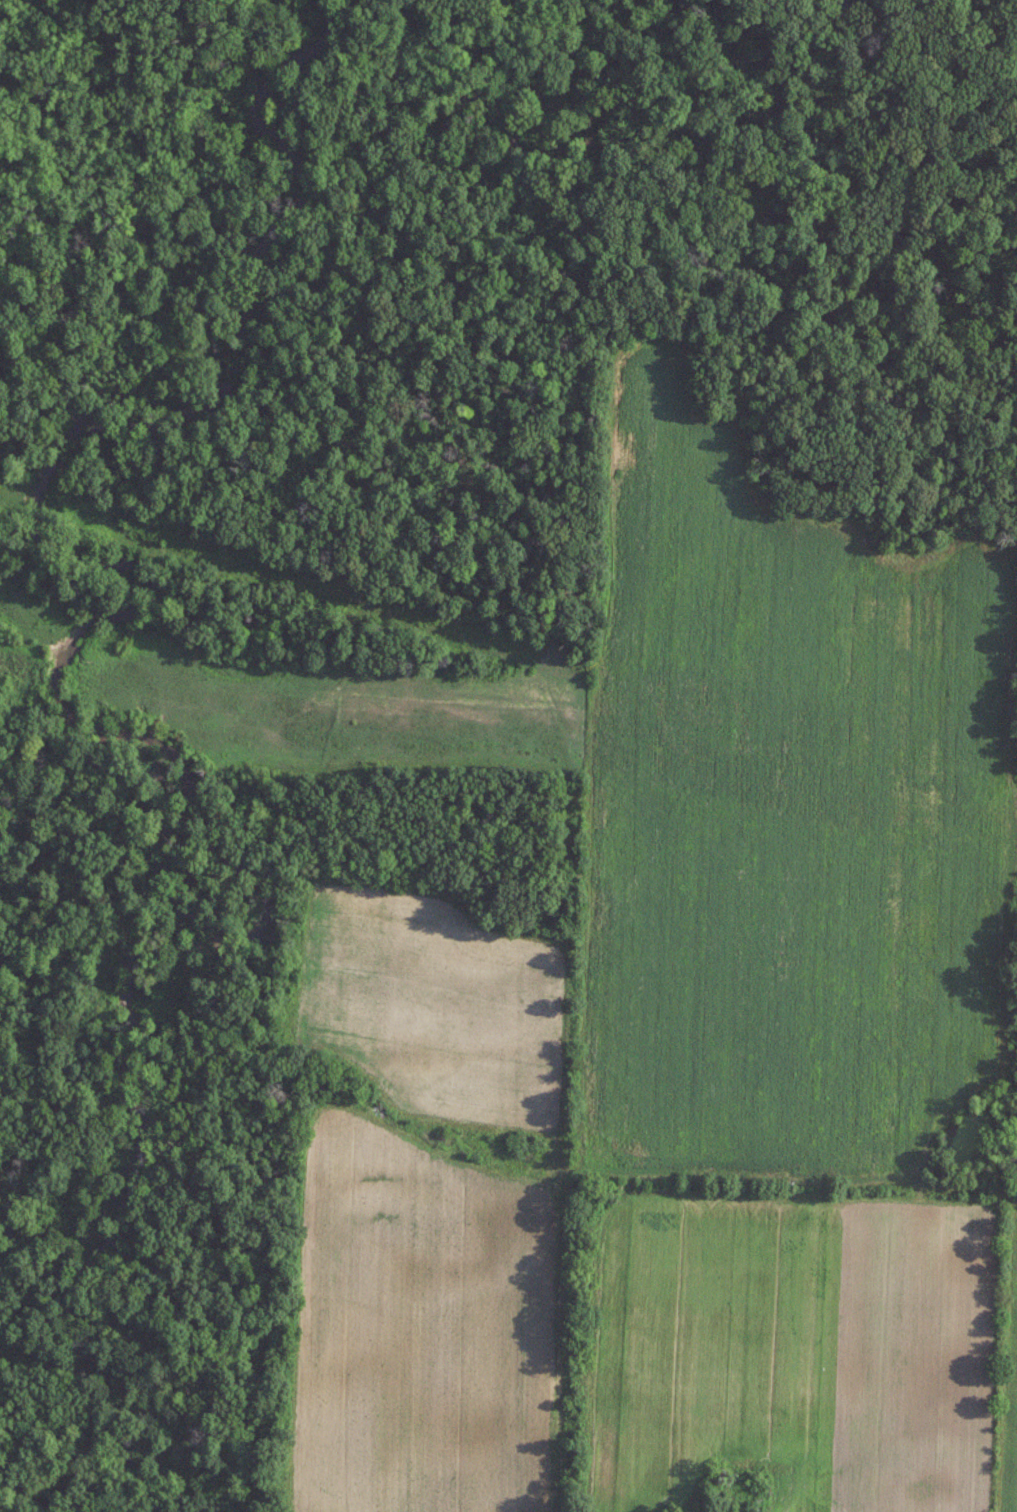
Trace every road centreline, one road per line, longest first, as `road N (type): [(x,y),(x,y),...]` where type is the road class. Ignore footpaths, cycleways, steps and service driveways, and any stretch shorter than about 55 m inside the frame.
road 1 (residential): [(557,1511),(568,1184)]

